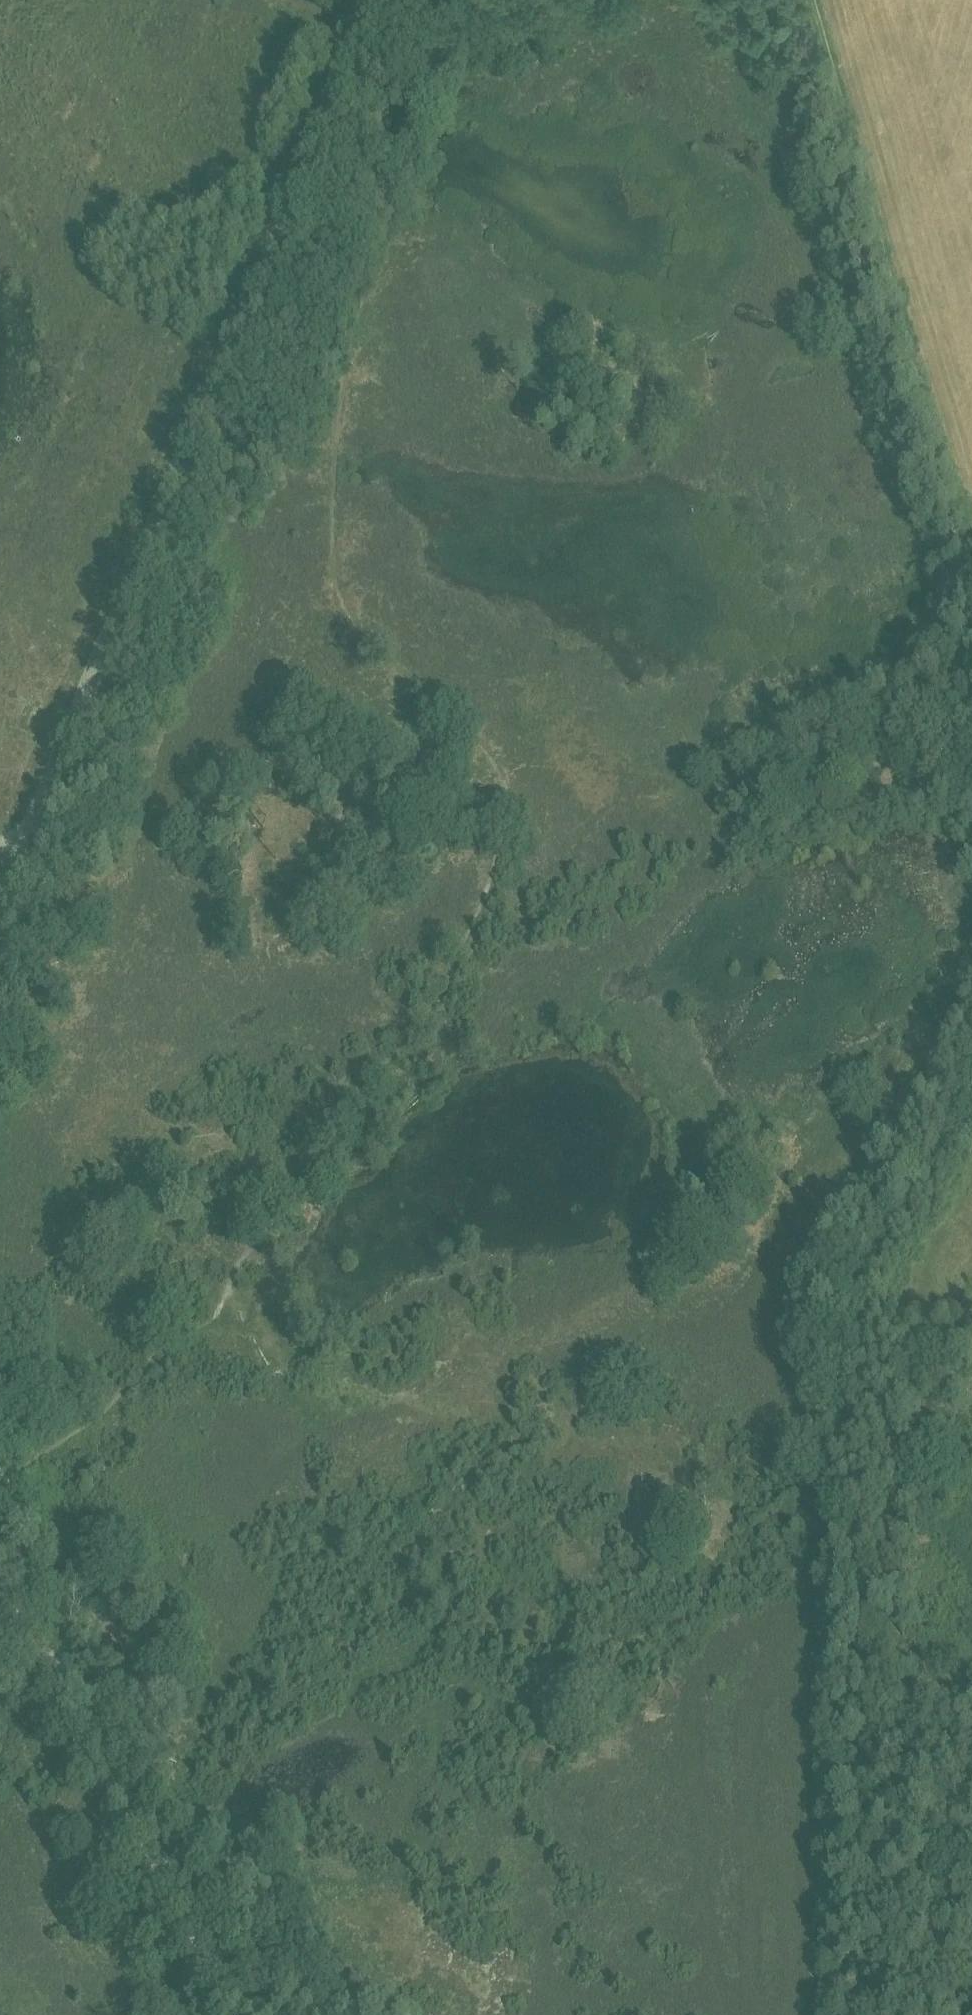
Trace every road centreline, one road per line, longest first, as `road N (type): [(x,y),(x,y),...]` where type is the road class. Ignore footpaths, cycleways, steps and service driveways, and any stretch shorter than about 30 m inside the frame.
road 1 (unclassified): [(0,897),(370,0)]
road 2 (track): [(249,2014),(0,1551)]

